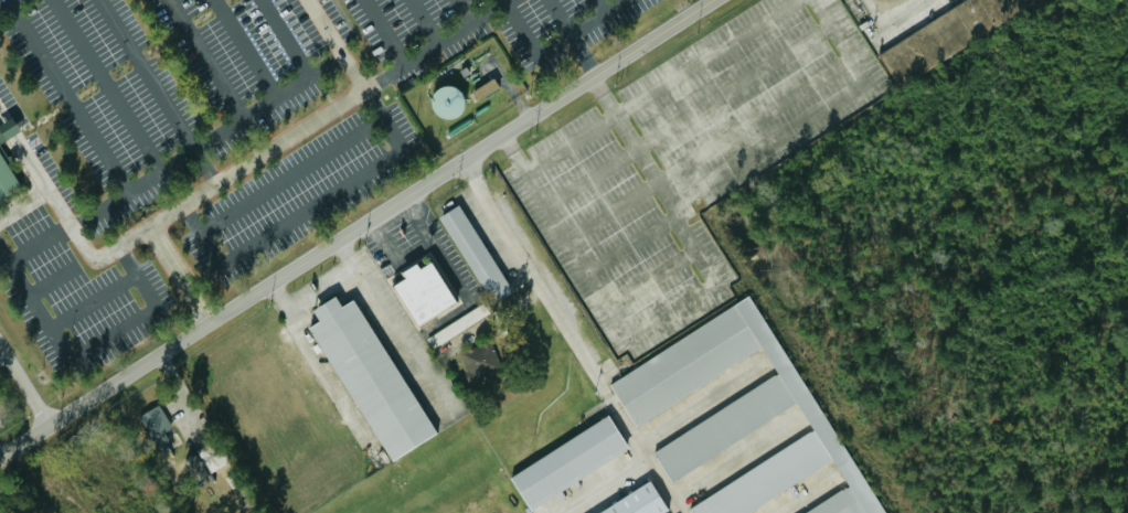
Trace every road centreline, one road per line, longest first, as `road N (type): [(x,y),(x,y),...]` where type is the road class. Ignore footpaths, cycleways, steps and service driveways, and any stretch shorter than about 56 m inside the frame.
road 1 (tertiary): [(0,456),(711,0)]

